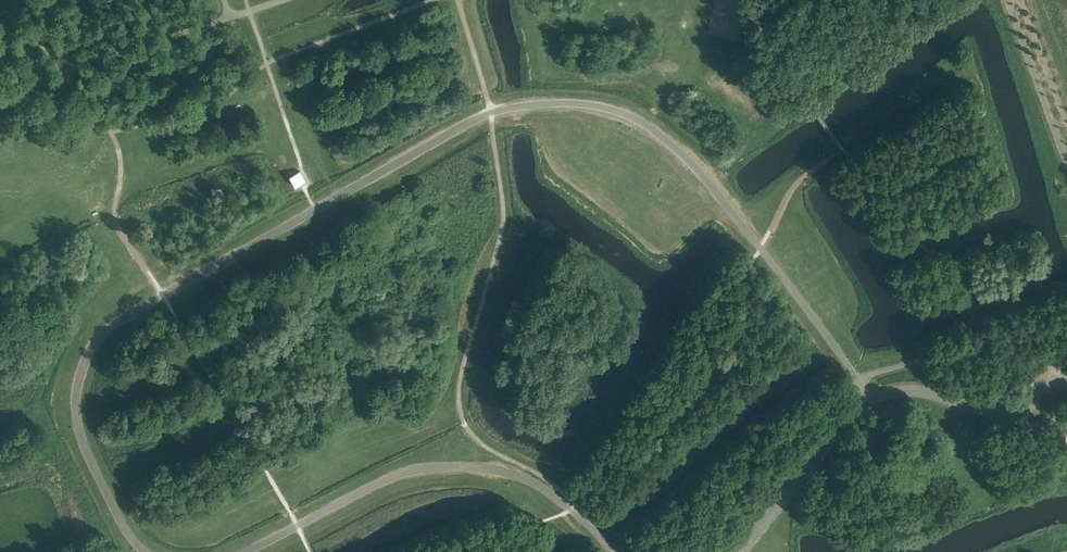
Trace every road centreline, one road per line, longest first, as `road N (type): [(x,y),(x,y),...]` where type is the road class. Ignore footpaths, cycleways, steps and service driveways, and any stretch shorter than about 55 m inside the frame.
road 1 (residential): [(739,551),(871,402),(923,394),(1032,422)]

